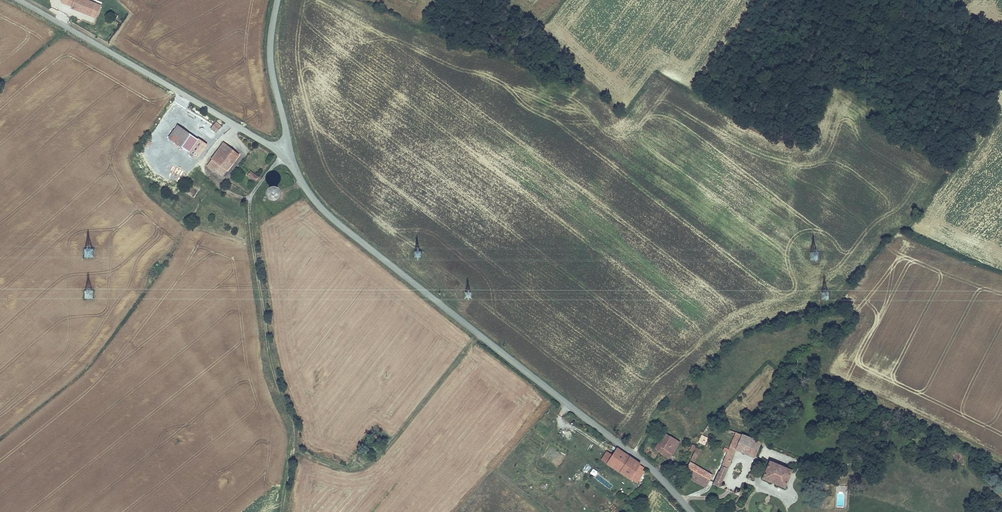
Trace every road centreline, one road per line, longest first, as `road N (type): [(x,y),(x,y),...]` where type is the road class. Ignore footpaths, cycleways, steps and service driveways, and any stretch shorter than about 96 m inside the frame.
road 1 (tertiary): [(283,153),(327,213),(639,458),(691,511)]
road 2 (track): [(283,153),(255,185),(249,209),(272,360),(293,423),(282,511)]
road 3 (tertiary): [(19,0),(283,153)]
road 4 (tertiary): [(276,0),(269,56),(283,153)]

